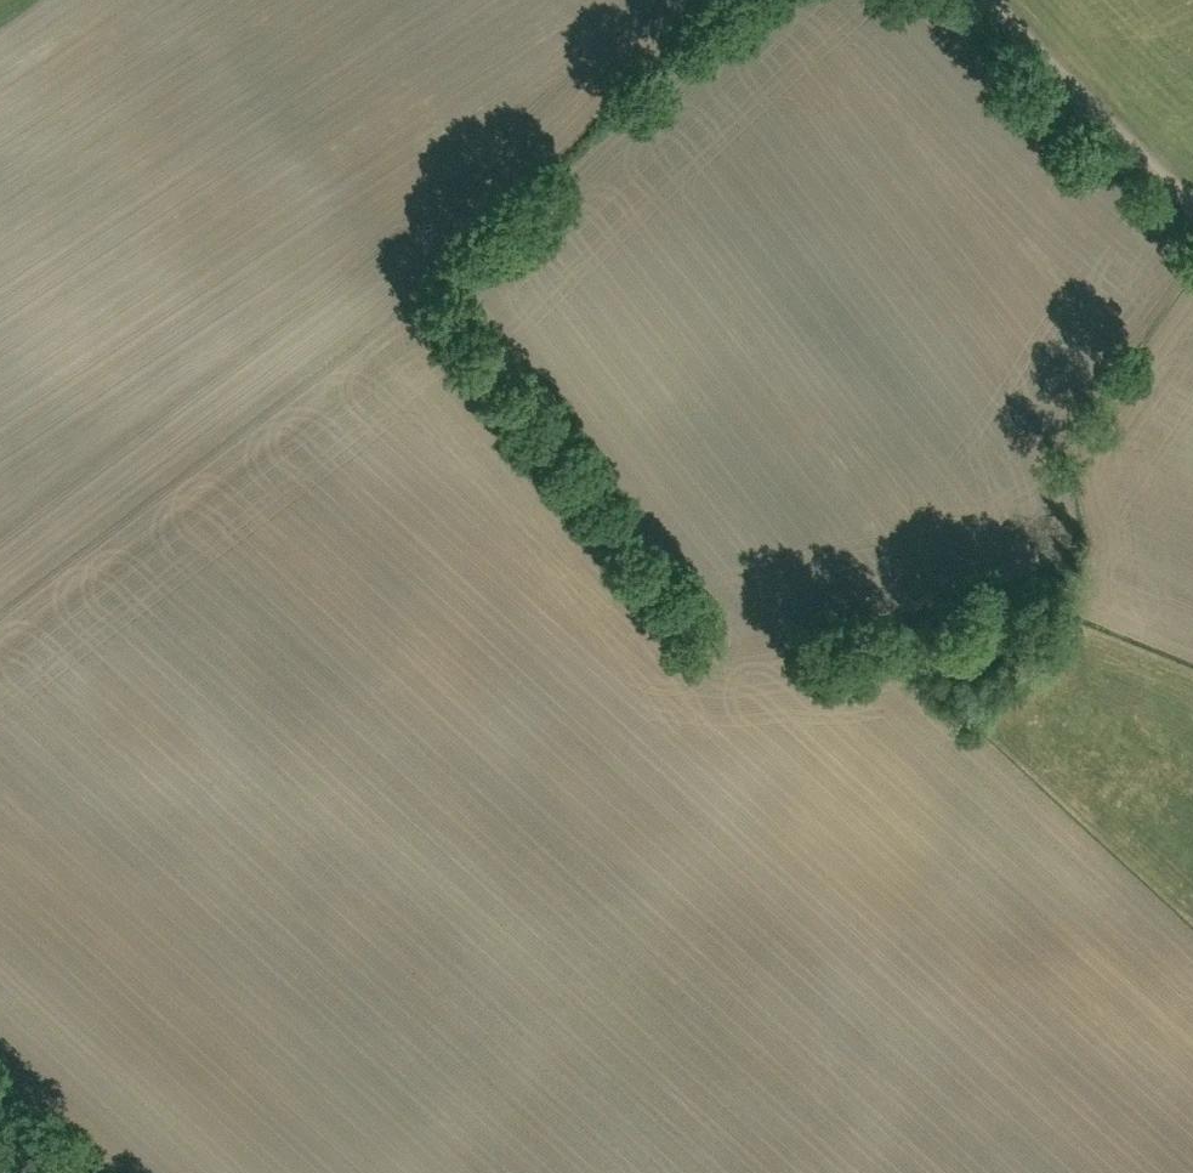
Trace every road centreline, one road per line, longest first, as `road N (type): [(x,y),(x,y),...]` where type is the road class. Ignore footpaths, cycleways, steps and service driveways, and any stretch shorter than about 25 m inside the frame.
road 1 (track): [(1192,209),(978,0)]

